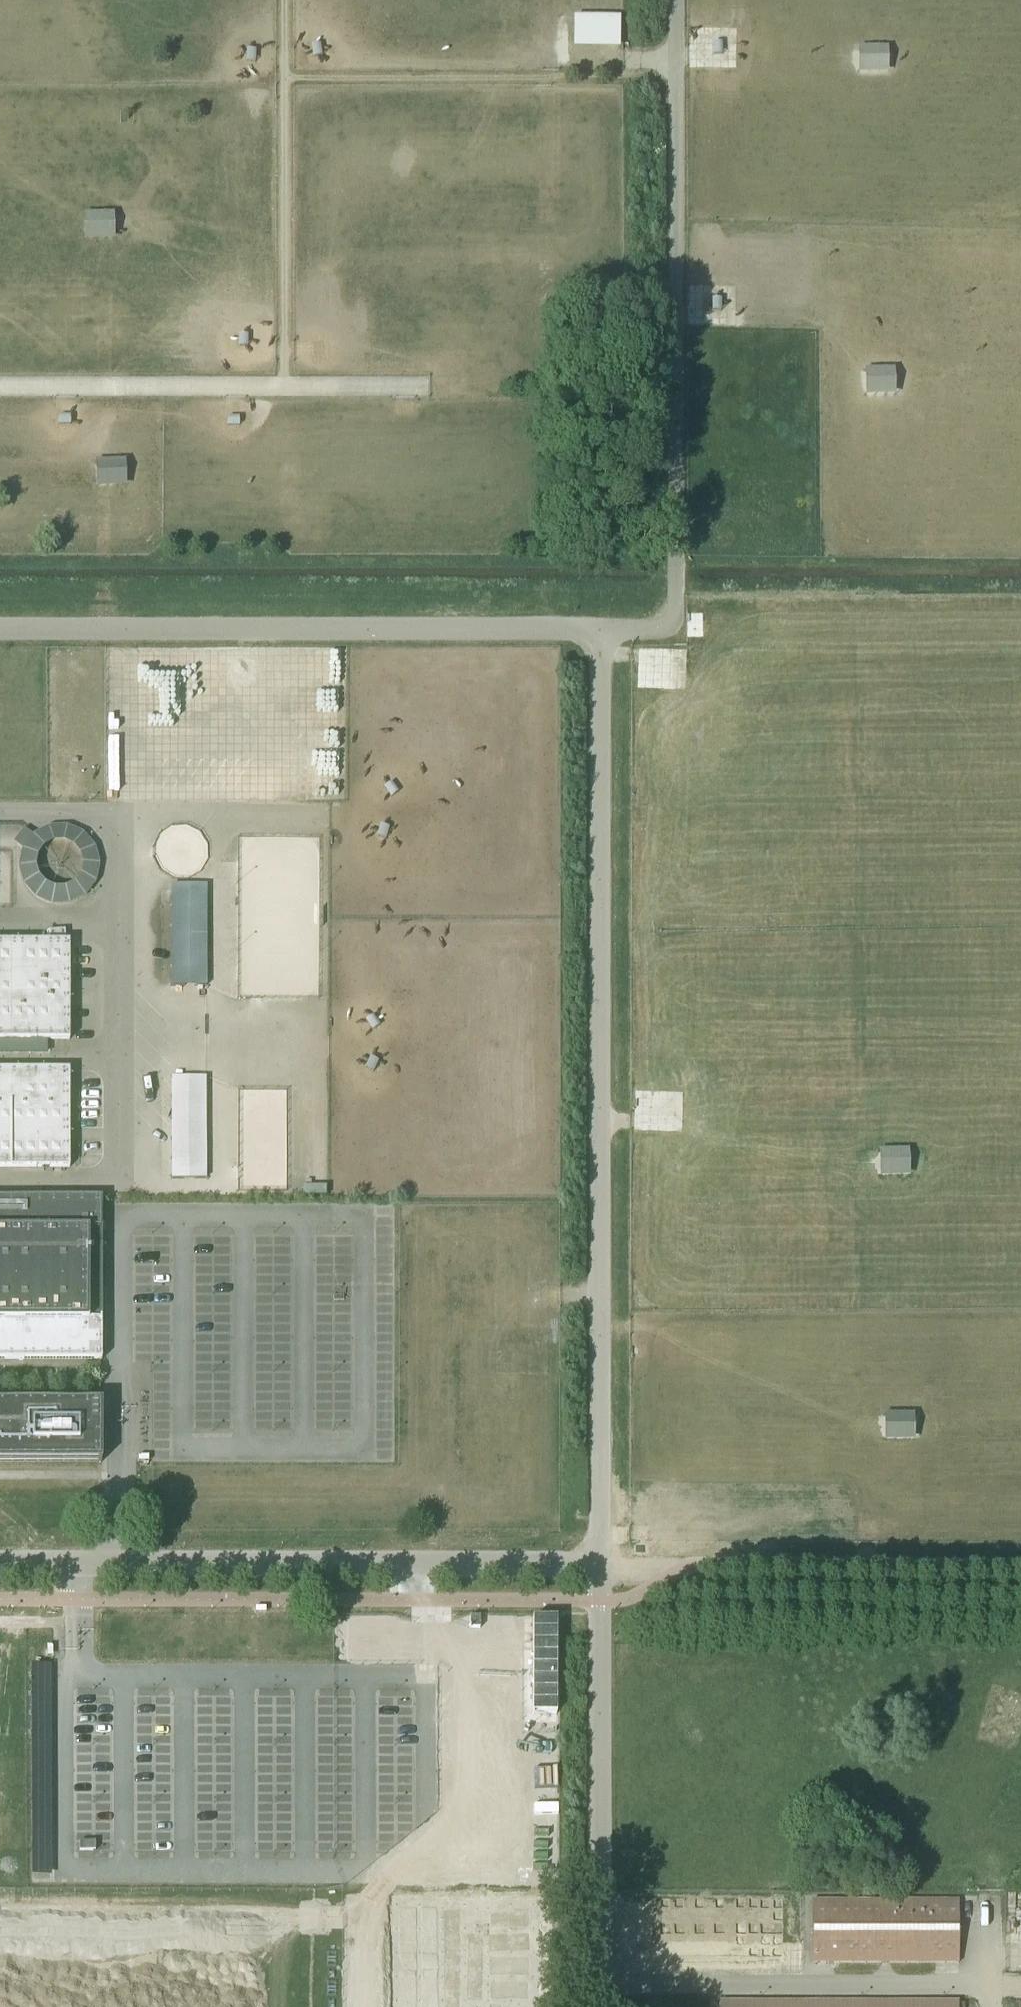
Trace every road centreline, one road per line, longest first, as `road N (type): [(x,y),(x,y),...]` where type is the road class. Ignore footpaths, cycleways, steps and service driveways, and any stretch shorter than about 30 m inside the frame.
road 1 (unclassified): [(599,1563),(600,630)]
road 2 (unclassified): [(0,630),(600,630)]
road 3 (unclassified): [(0,1563),(599,1563)]
road 4 (unclassified): [(599,2006),(599,1563)]
road 5 (track): [(285,79),(620,79),(640,61),(676,63)]
road 6 (track): [(284,387),(285,0)]

